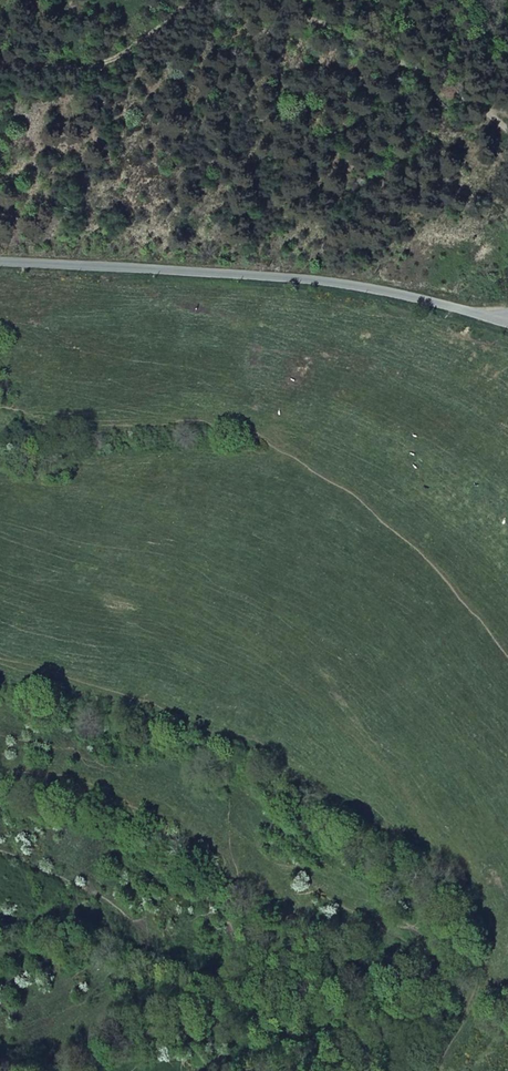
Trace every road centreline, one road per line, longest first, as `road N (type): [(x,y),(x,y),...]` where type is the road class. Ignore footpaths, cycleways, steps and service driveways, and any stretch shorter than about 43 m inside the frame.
road 1 (unclassified): [(0,262),(274,276),(423,300),(507,325)]
road 2 (track): [(507,133),(265,0)]
road 3 (track): [(0,68),(116,76),(219,0)]

